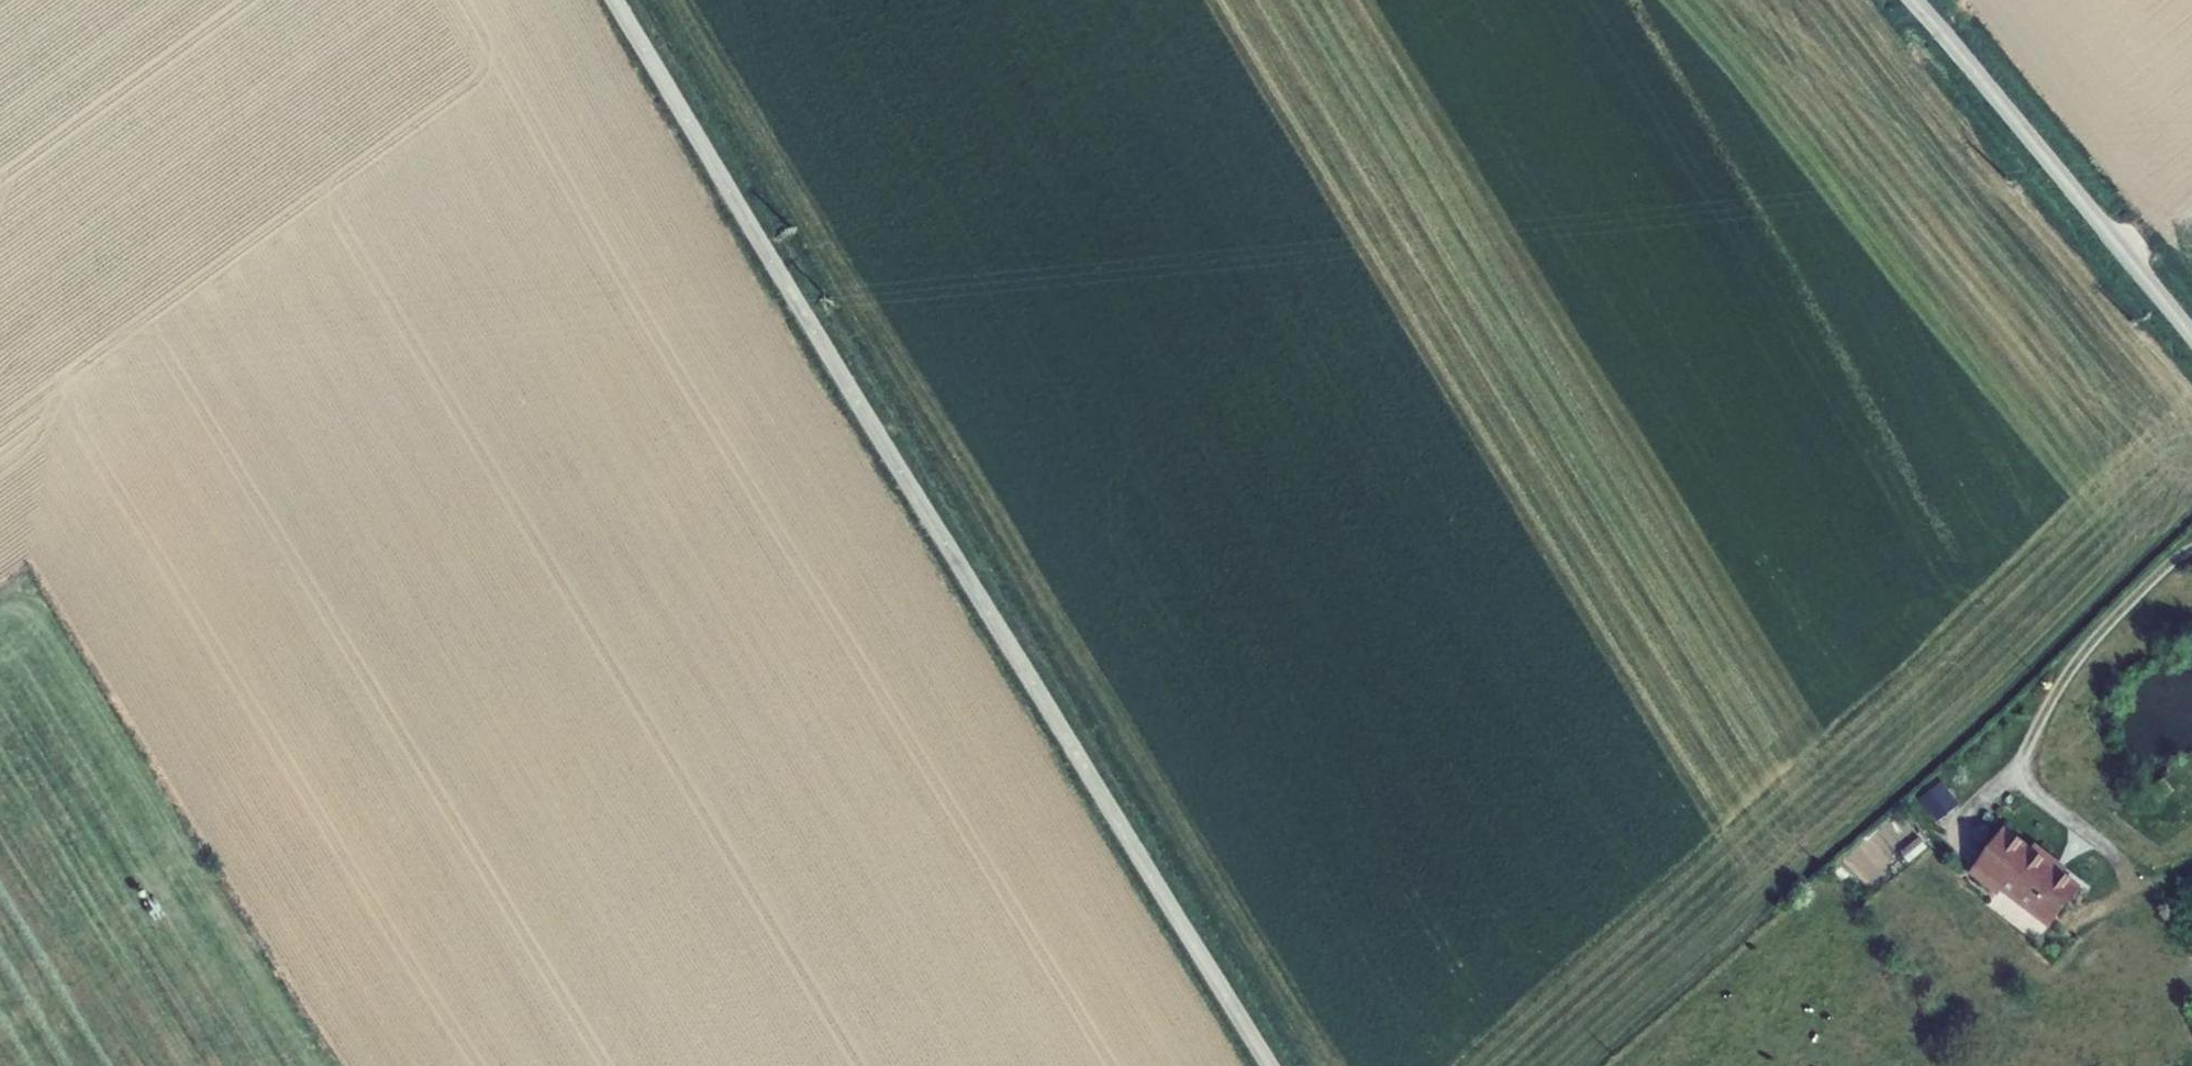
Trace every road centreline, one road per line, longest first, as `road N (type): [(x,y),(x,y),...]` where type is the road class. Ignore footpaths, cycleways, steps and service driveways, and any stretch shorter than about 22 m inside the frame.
road 1 (unclassified): [(616,0),(1272,1065)]
road 2 (tertiary): [(1913,0),(2191,336)]

